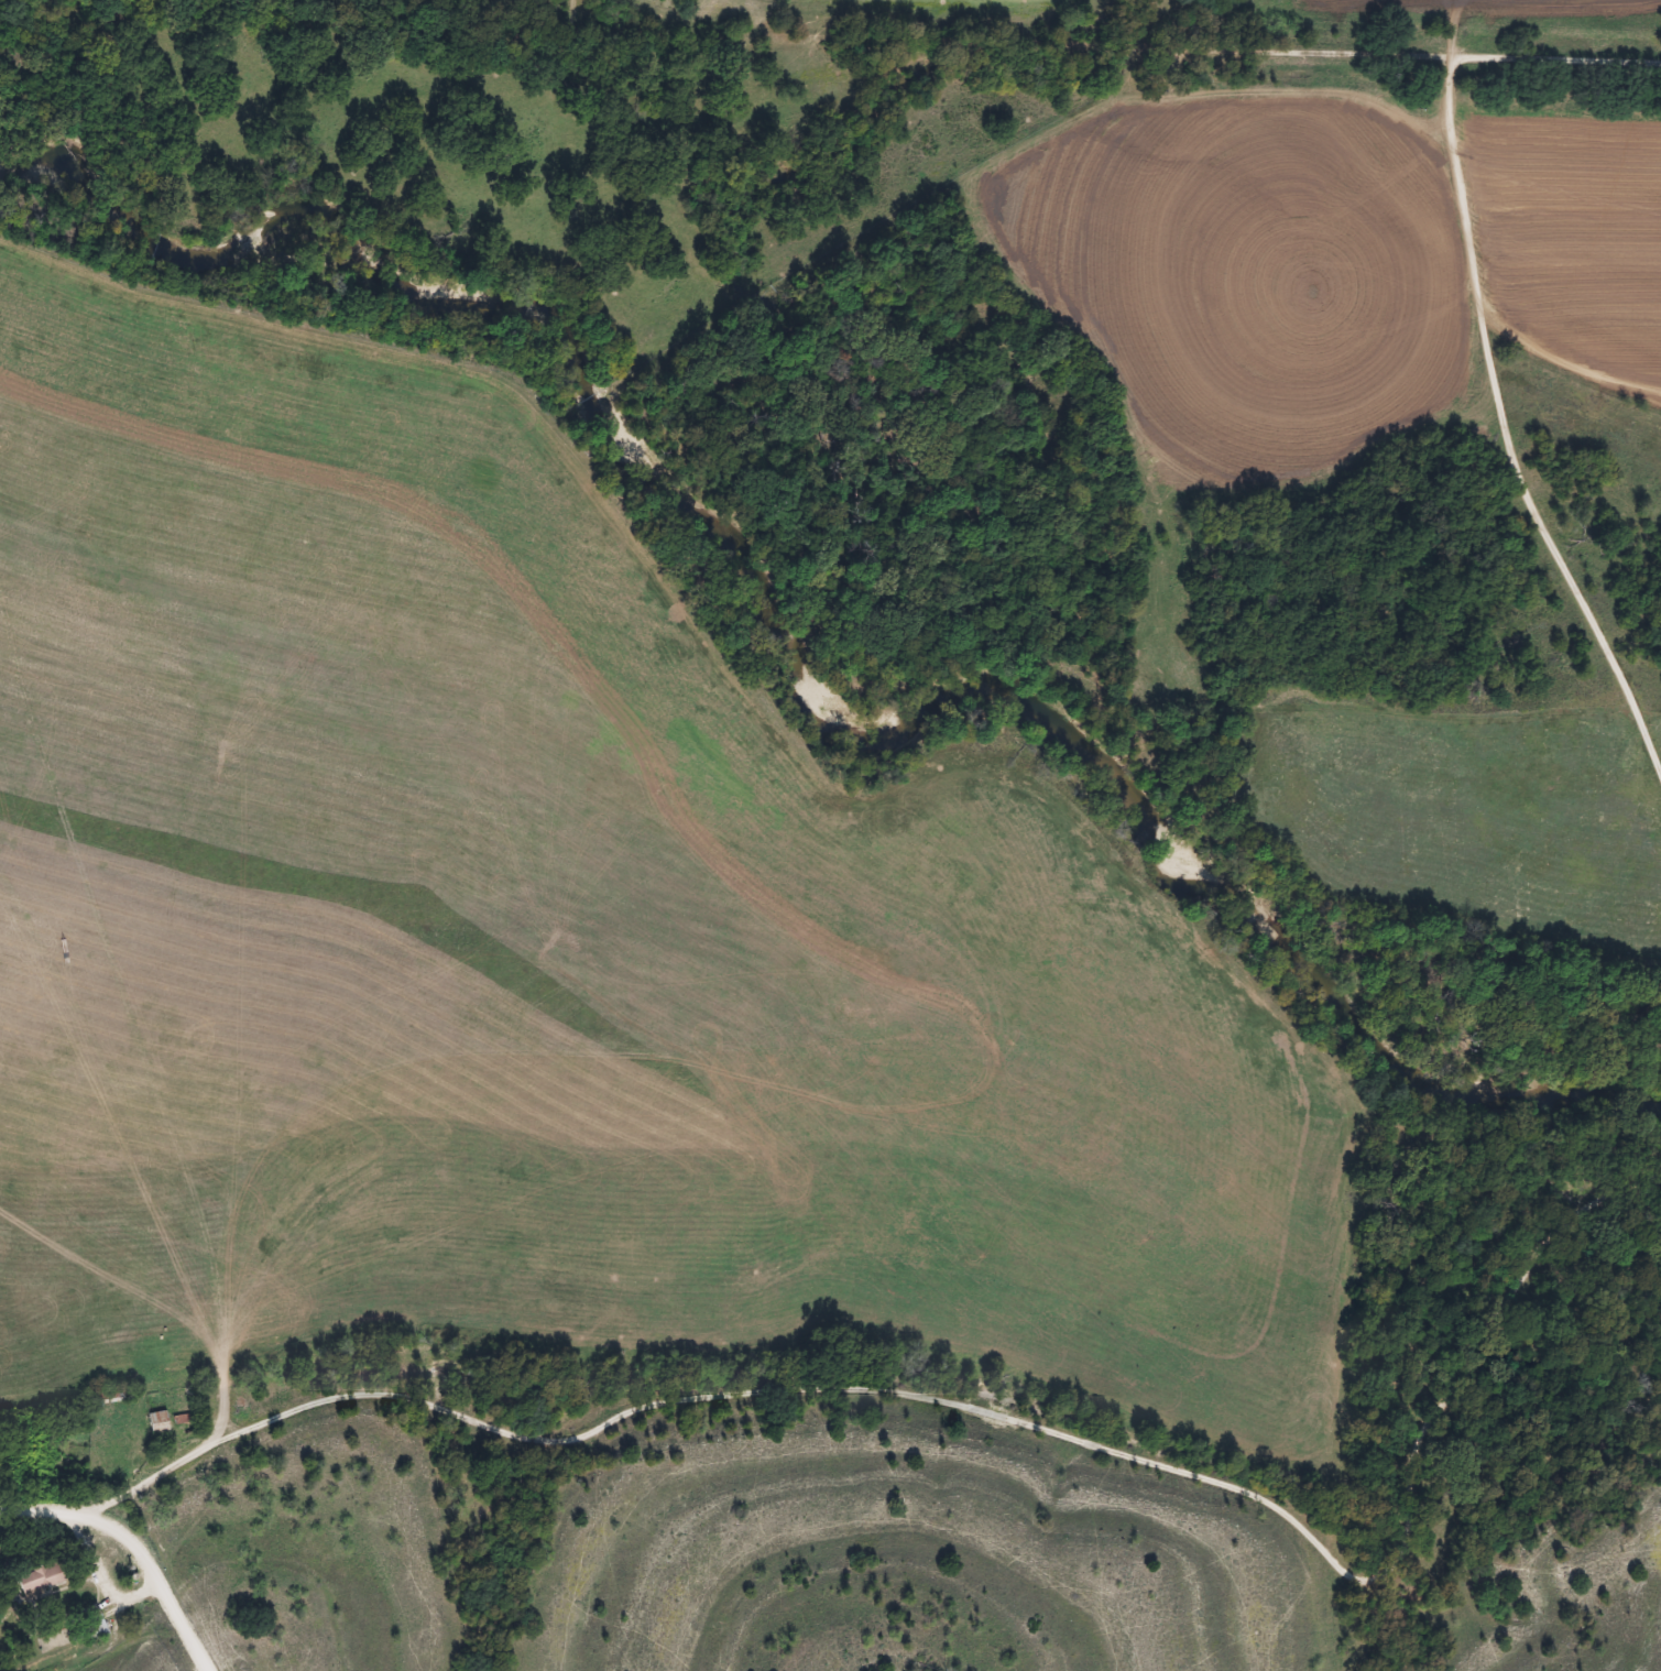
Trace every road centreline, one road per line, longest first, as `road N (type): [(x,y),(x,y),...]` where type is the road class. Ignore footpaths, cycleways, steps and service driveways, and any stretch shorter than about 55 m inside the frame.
road 1 (residential): [(89,1510),(150,1394)]

